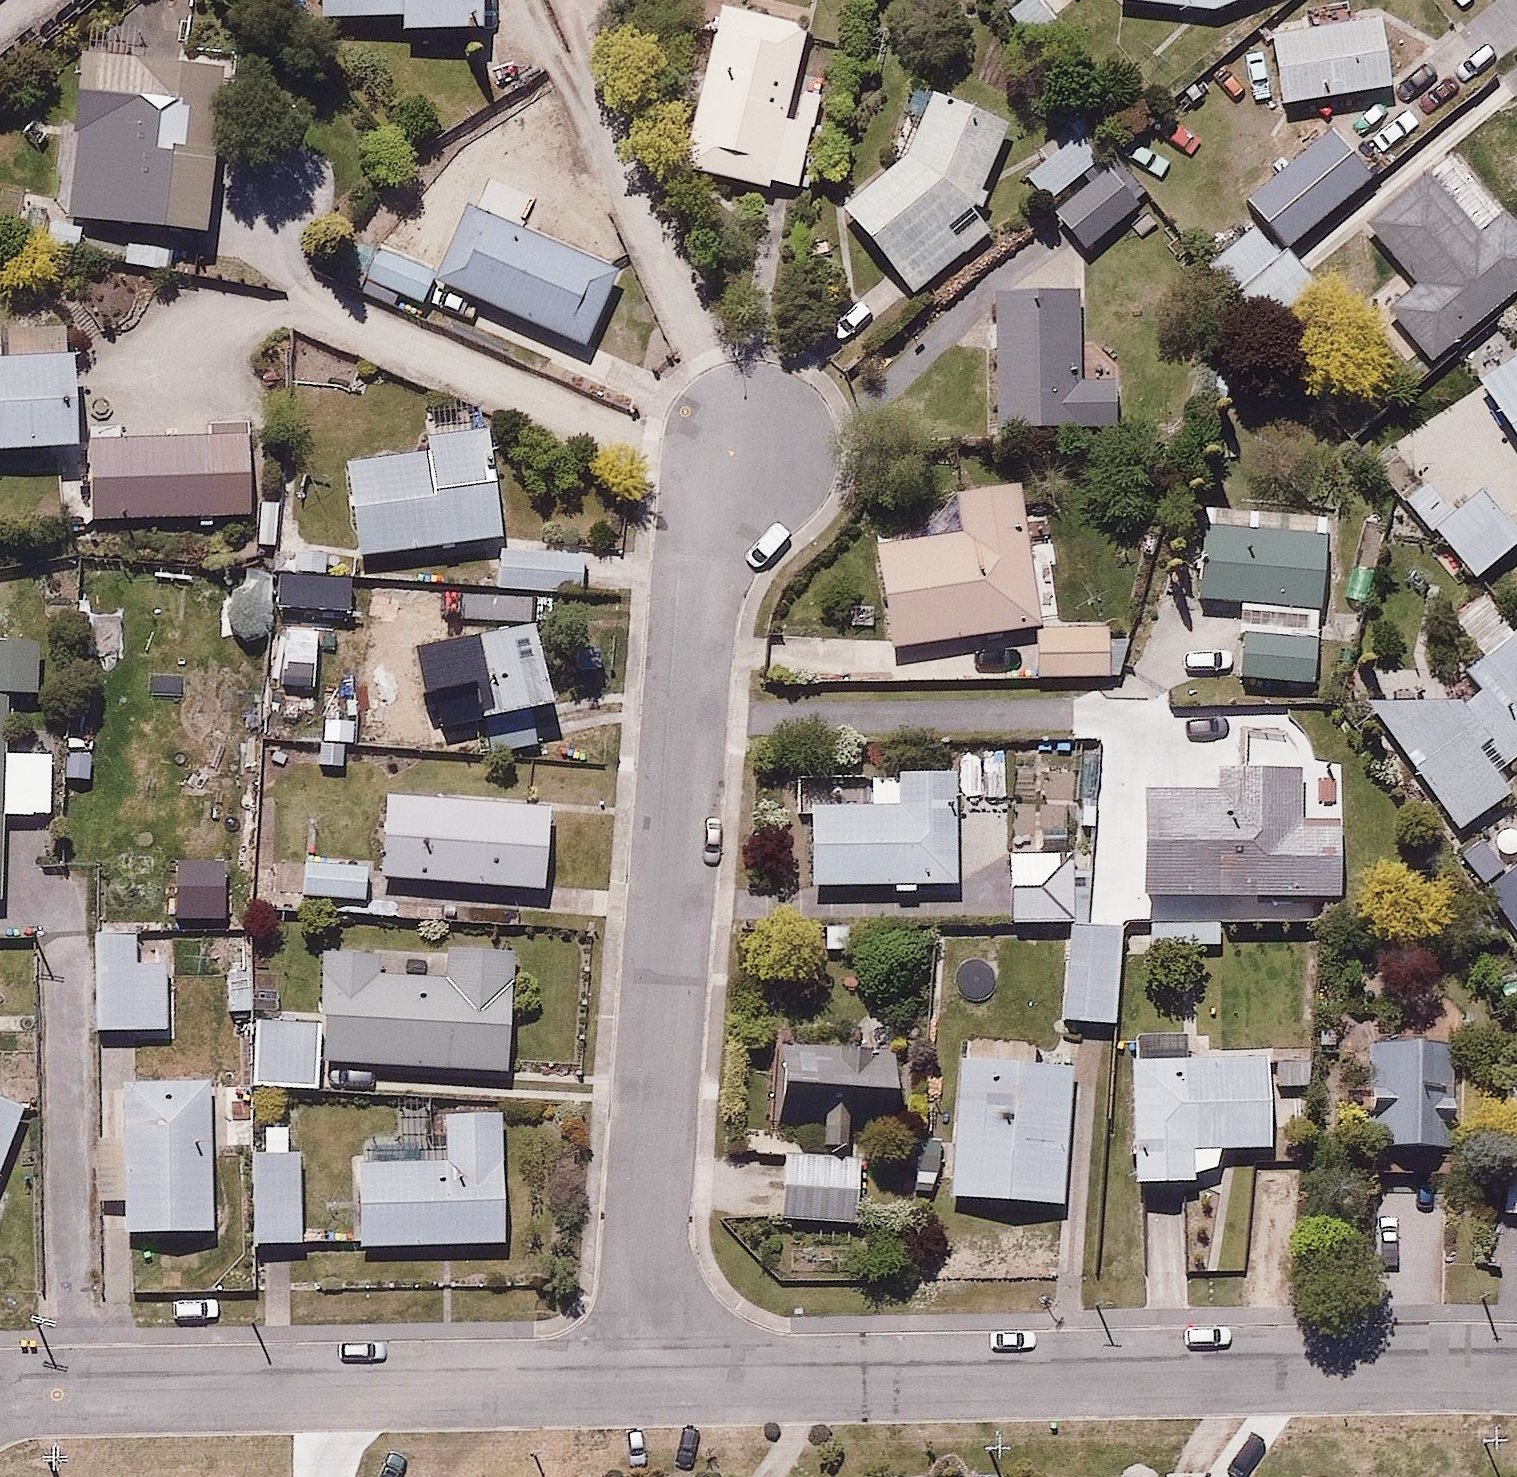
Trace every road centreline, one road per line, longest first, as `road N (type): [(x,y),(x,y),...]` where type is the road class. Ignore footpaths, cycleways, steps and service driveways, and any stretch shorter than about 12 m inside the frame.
road 1 (residential): [(748,453),(701,563),(648,1386)]
road 2 (residential): [(1516,1378),(648,1386)]
road 3 (residential): [(648,1386),(0,1399)]

